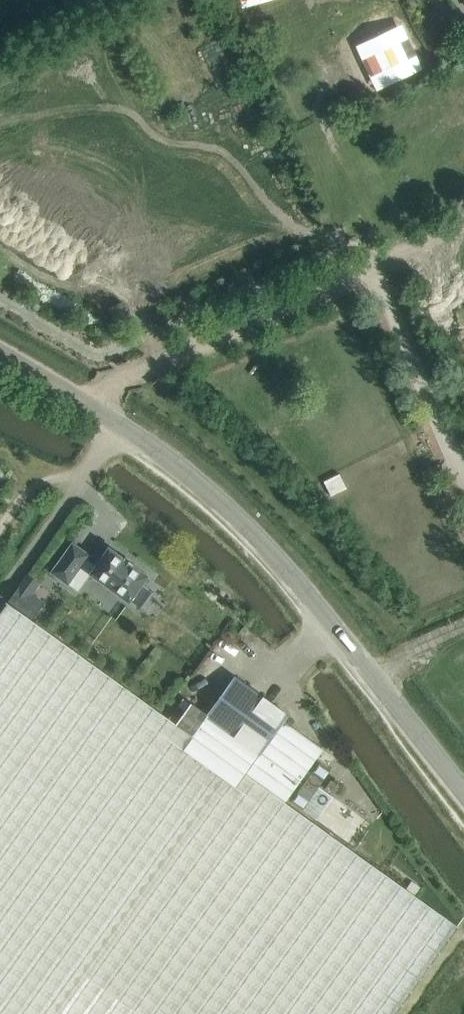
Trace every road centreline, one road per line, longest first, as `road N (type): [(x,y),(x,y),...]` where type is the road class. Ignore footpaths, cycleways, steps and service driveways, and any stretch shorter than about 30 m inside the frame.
road 1 (unclassified): [(463,788),(219,496),(85,394),(0,345)]

